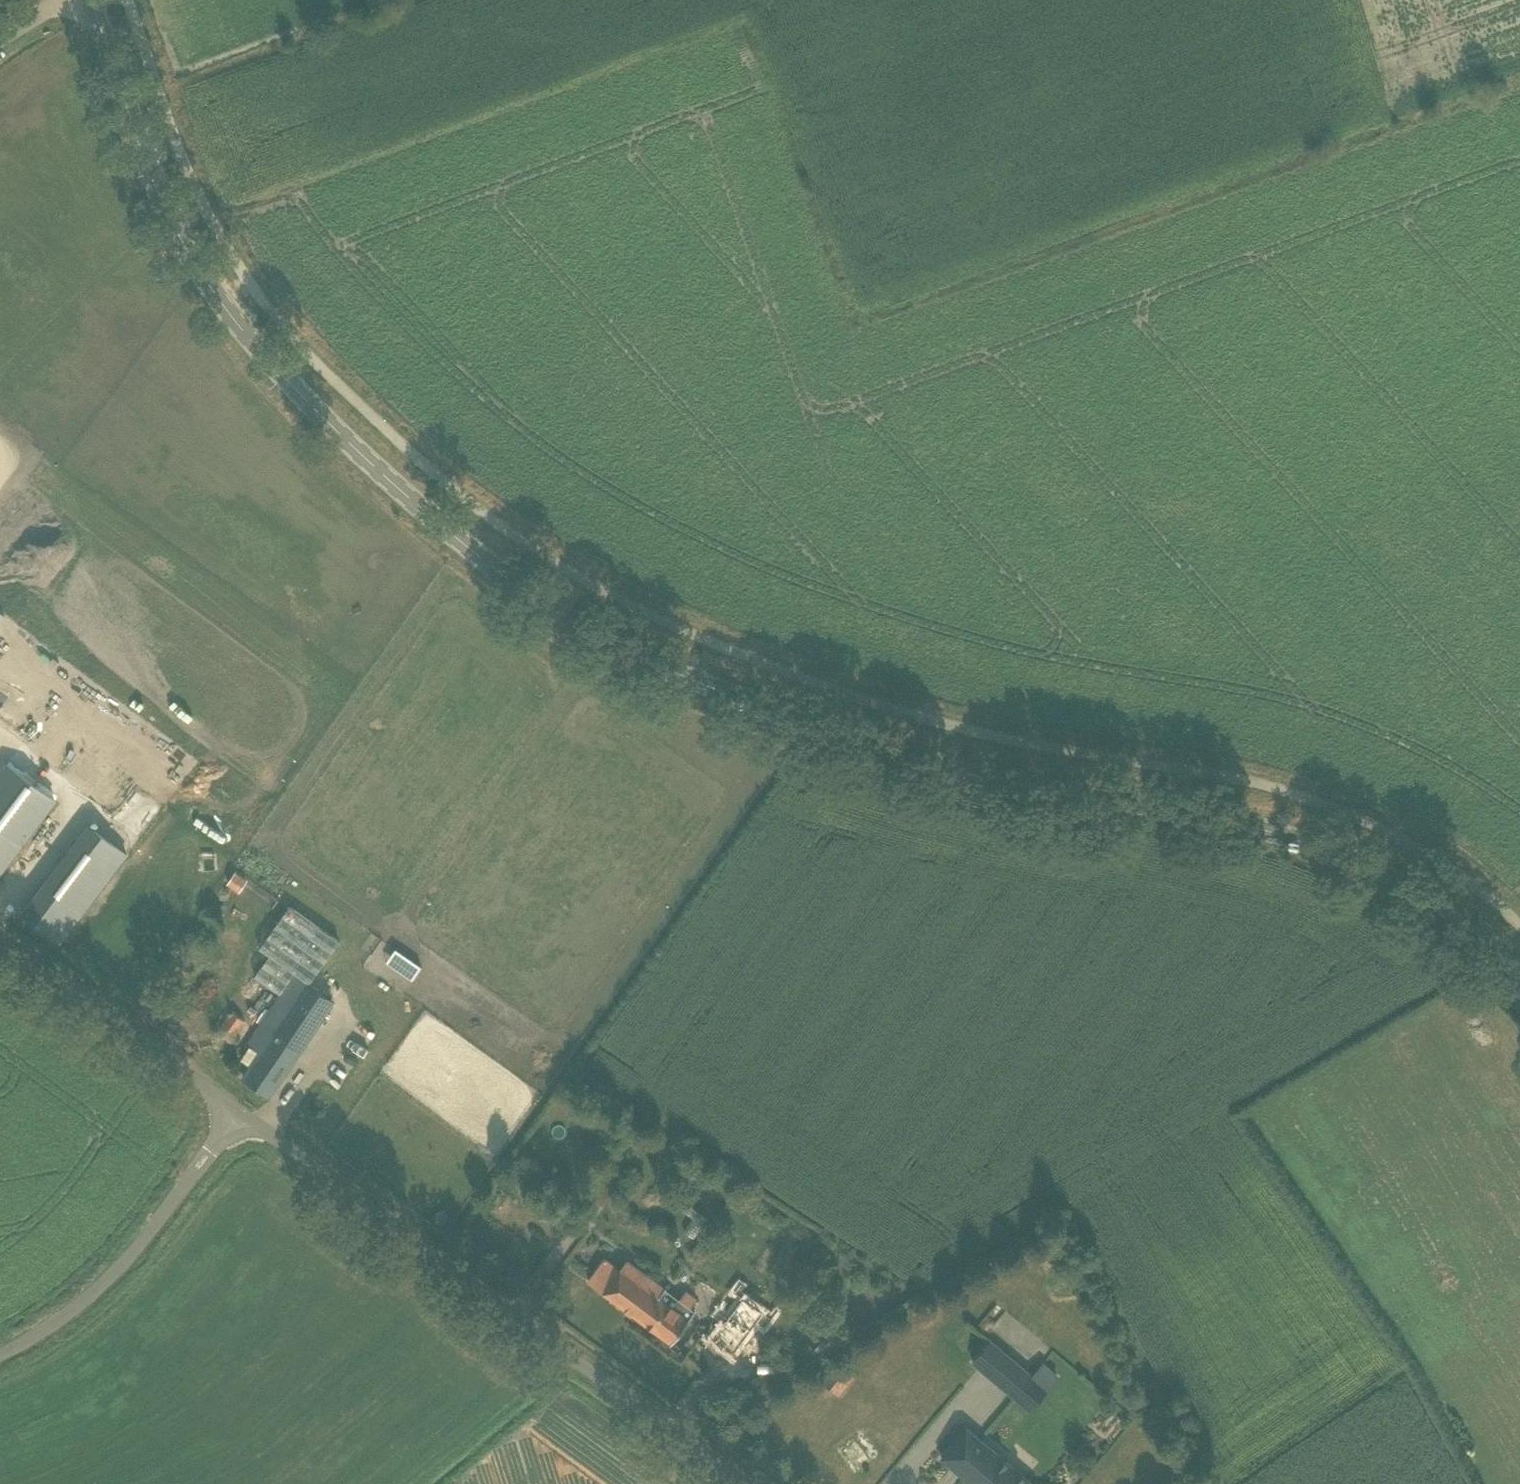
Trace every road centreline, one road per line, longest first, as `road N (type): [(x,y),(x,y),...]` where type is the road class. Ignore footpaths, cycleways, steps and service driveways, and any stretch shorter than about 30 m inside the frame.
road 1 (secondary): [(1519,984),(1455,923),(1359,862),(1263,830),(863,746),(638,659),(499,573),(351,448),(206,286),(149,179),(91,0)]
road 2 (unclassified): [(738,1483),(238,1111)]
road 3 (unclassified): [(0,1353),(75,1309),(121,1266),(238,1111)]
road 4 (unclassified): [(238,1111),(0,945)]

